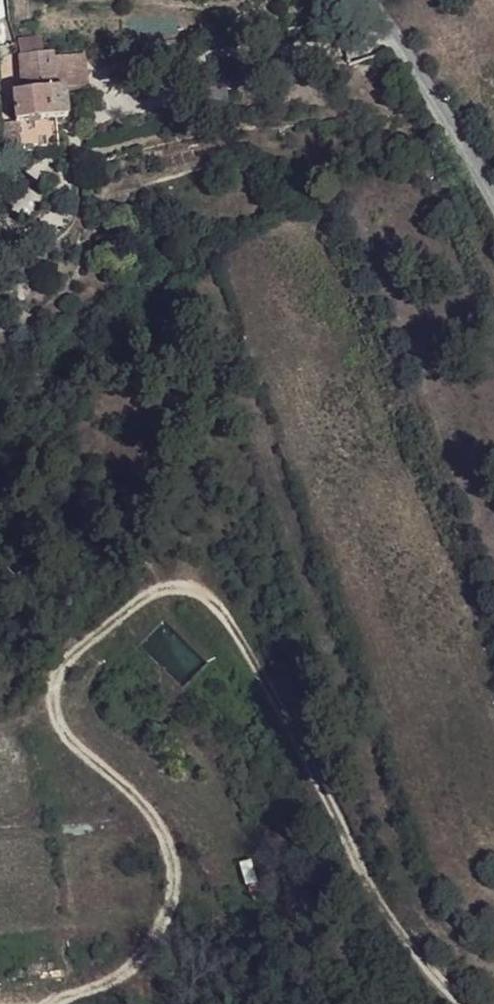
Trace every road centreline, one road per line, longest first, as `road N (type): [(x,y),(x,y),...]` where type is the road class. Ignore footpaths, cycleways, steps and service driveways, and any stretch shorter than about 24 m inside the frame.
road 1 (track): [(460,1003),(370,885),(228,614),(184,587),(162,588),(71,657),(56,693),(68,738),(149,812),(171,851),(177,885),(171,916),(130,968),(52,1003)]
road 2 (unclassified): [(368,0),(493,205)]

